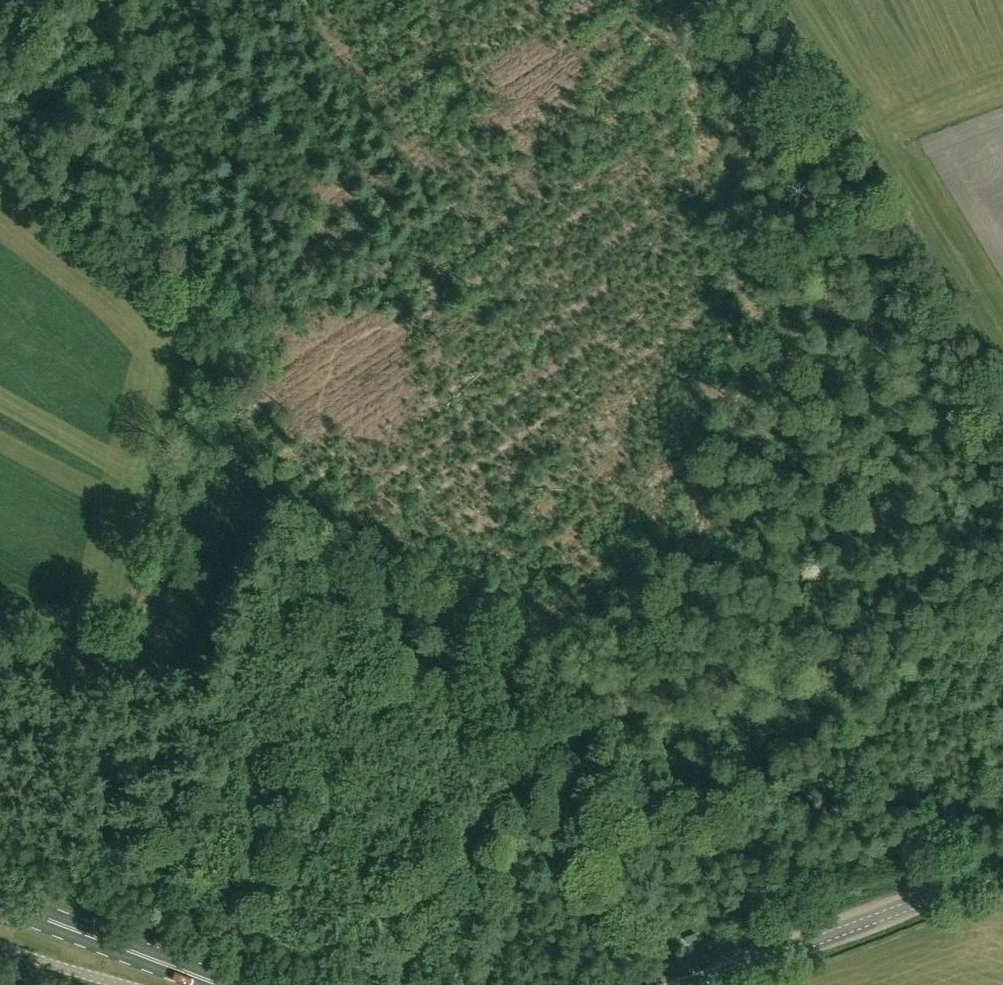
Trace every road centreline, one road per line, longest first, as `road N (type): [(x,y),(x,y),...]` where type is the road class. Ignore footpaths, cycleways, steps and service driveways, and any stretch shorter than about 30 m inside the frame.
road 1 (tertiary): [(697,984),(1002,870)]
road 2 (primary): [(222,984),(0,901)]

